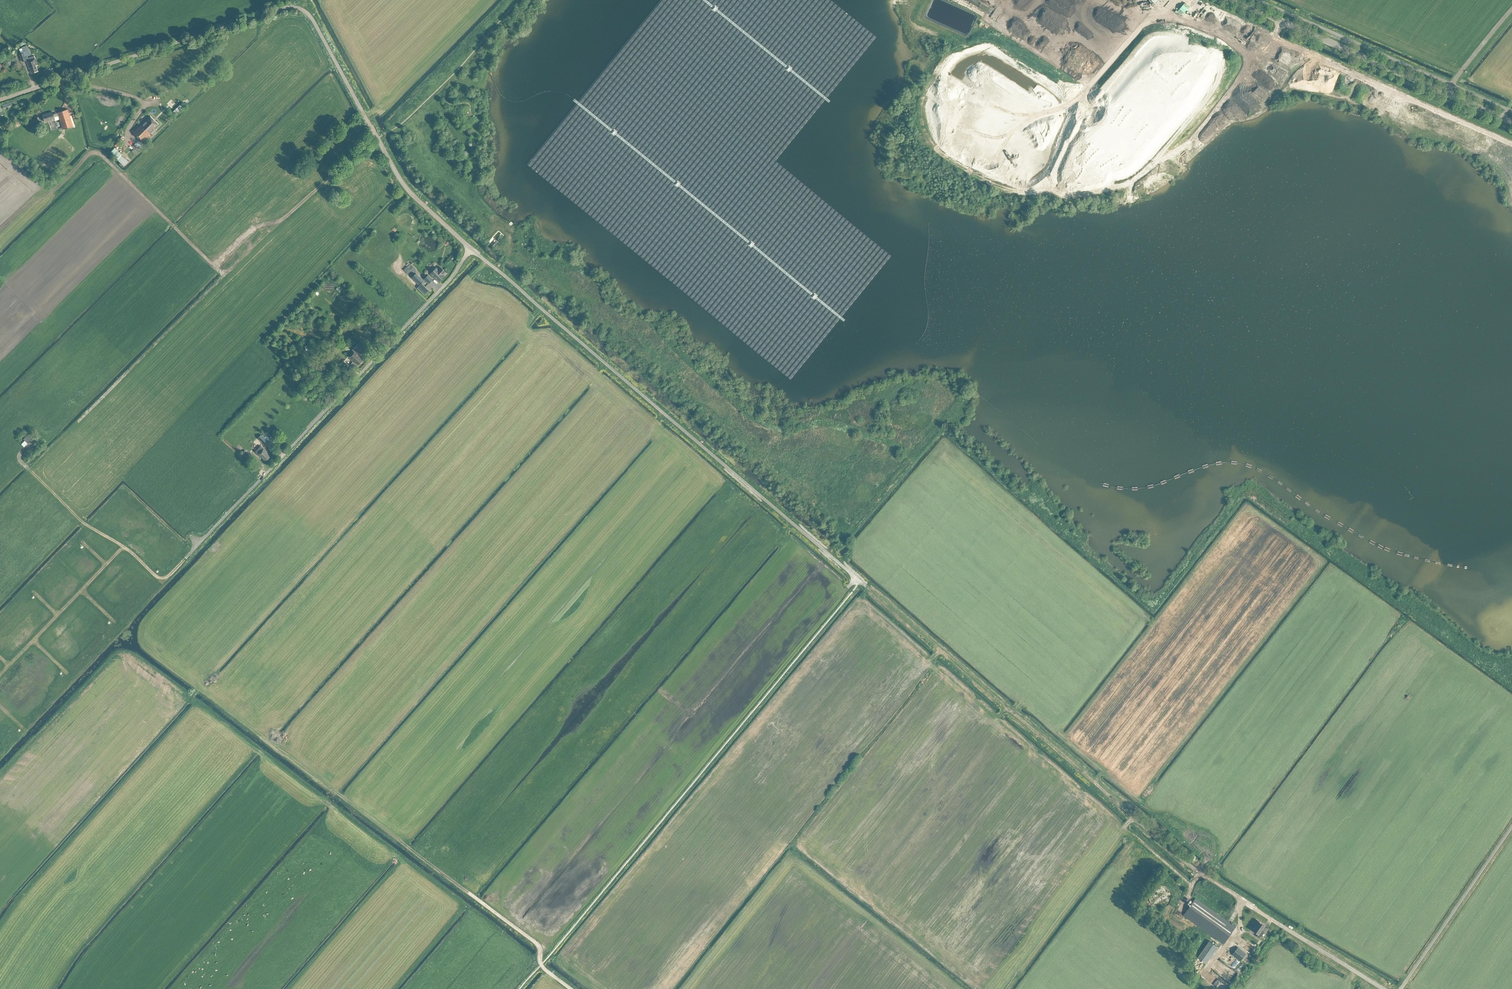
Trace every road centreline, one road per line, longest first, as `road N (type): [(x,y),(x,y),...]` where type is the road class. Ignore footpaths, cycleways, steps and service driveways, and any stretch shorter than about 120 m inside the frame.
road 1 (unclassified): [(471,248),(408,190),(311,18),(295,7),(0,99)]
road 2 (unclassified): [(471,248),(866,585)]
road 3 (track): [(866,585),(1202,875)]
road 4 (unclassified): [(187,557),(445,285),(471,248)]
road 5 (track): [(1273,36),(1511,144)]
road 6 (track): [(187,557),(158,579),(22,462),(30,445)]
road 7 (secondary): [(1445,95),(1235,0)]
road 8 (unclassified): [(1384,988),(1202,875),(1192,885)]
road 9 (unclassified): [(1511,826),(1399,988)]

